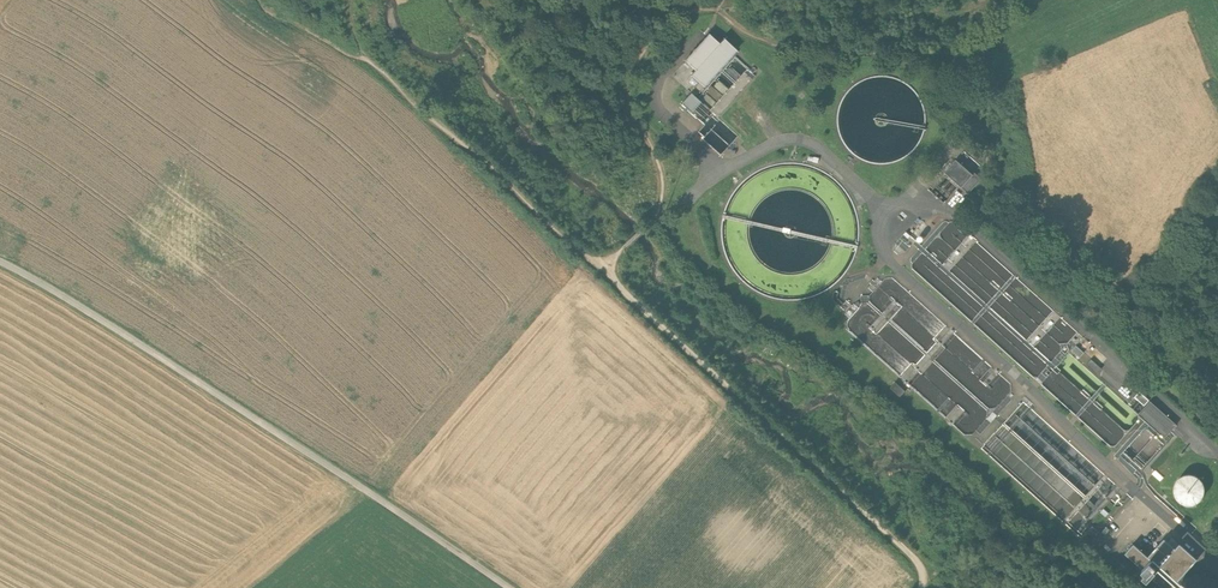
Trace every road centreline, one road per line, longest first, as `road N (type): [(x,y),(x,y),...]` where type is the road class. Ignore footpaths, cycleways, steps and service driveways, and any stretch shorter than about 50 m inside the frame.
road 1 (track): [(0,261),(509,587)]
road 2 (track): [(626,245),(599,269),(922,565),(921,587)]
road 3 (track): [(277,0),(372,64),(599,269)]
road 4 (track): [(1217,197),(1139,312),(1134,345)]

